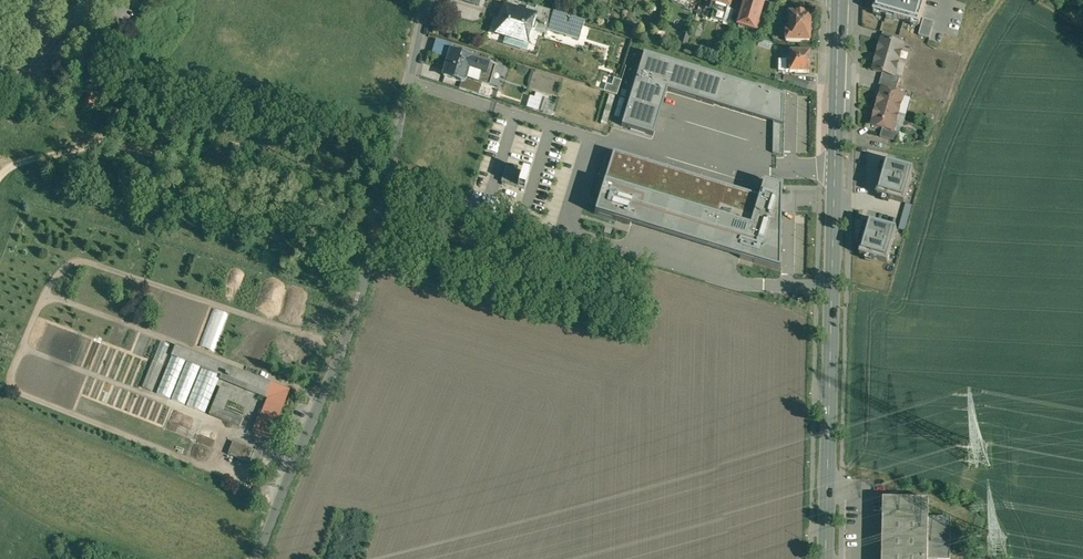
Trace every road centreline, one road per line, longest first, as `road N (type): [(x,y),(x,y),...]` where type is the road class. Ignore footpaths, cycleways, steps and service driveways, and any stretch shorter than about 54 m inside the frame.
road 1 (unclassified): [(425,0),(350,325),(255,558)]
road 2 (secondary): [(838,3),(825,558)]
road 3 (track): [(377,216),(103,142),(18,163),(0,177)]

